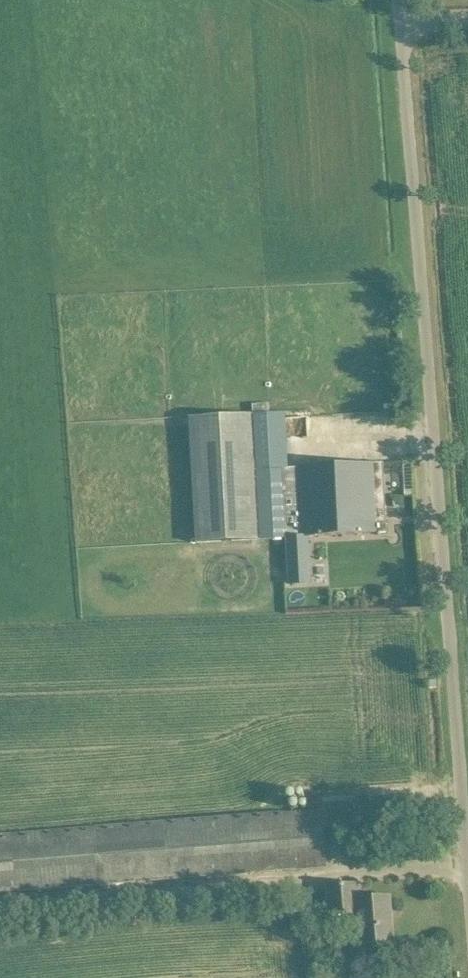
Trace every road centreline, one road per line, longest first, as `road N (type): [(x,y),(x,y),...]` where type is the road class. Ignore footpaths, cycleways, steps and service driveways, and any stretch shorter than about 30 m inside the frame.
road 1 (unclassified): [(463,977),(389,0)]

